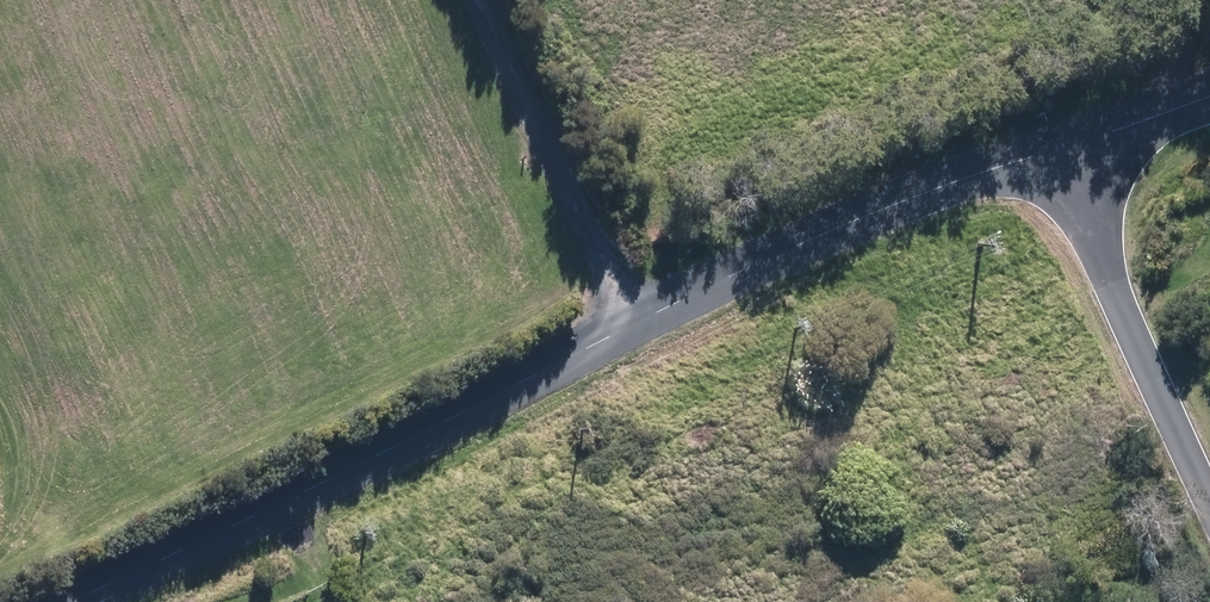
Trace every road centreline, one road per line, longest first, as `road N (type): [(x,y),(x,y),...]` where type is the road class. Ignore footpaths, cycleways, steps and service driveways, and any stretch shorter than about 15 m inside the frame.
road 1 (residential): [(72,601),(831,231),(1050,147)]
road 2 (residential): [(1050,147),(1209,491)]
road 3 (track): [(626,330),(477,0)]
road 4 (residential): [(1050,147),(1209,91)]

